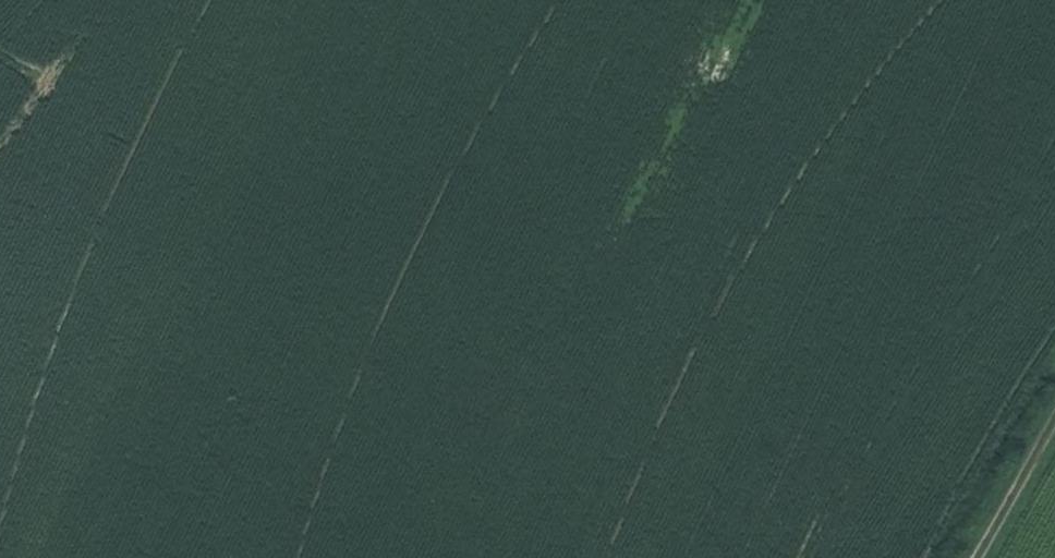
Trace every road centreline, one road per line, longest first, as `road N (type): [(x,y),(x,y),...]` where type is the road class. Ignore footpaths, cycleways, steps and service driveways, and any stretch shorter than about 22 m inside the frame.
road 1 (unclassified): [(1054,427),(982,557)]

